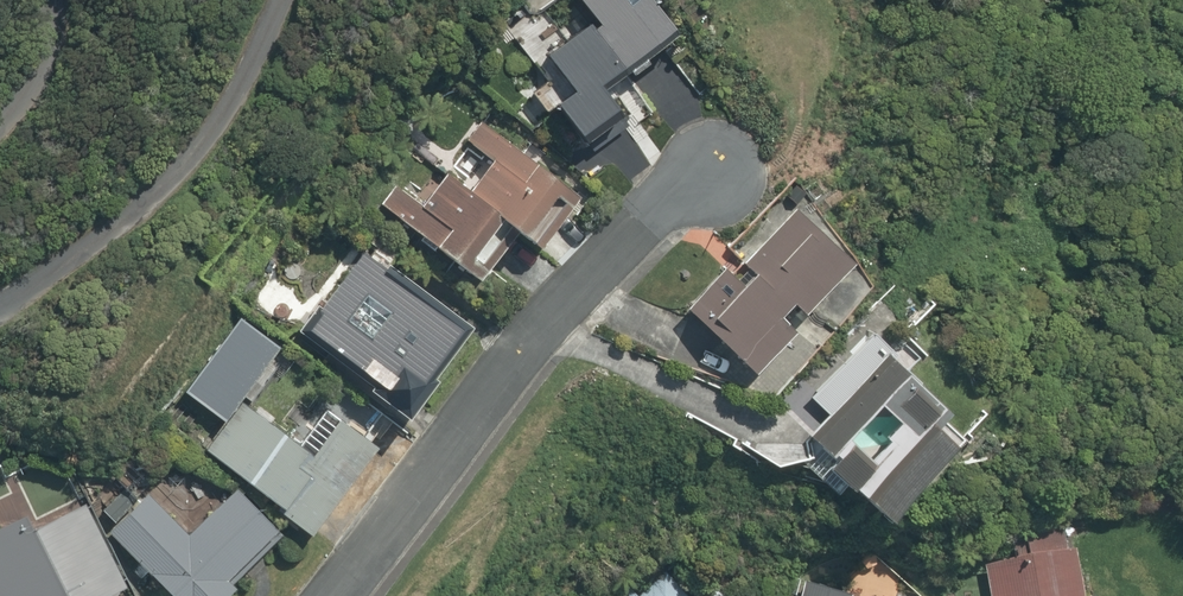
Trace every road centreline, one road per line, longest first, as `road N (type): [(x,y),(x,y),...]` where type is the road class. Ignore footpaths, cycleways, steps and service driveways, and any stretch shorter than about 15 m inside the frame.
road 1 (residential): [(707,163),(522,361),(412,495),(351,595)]

